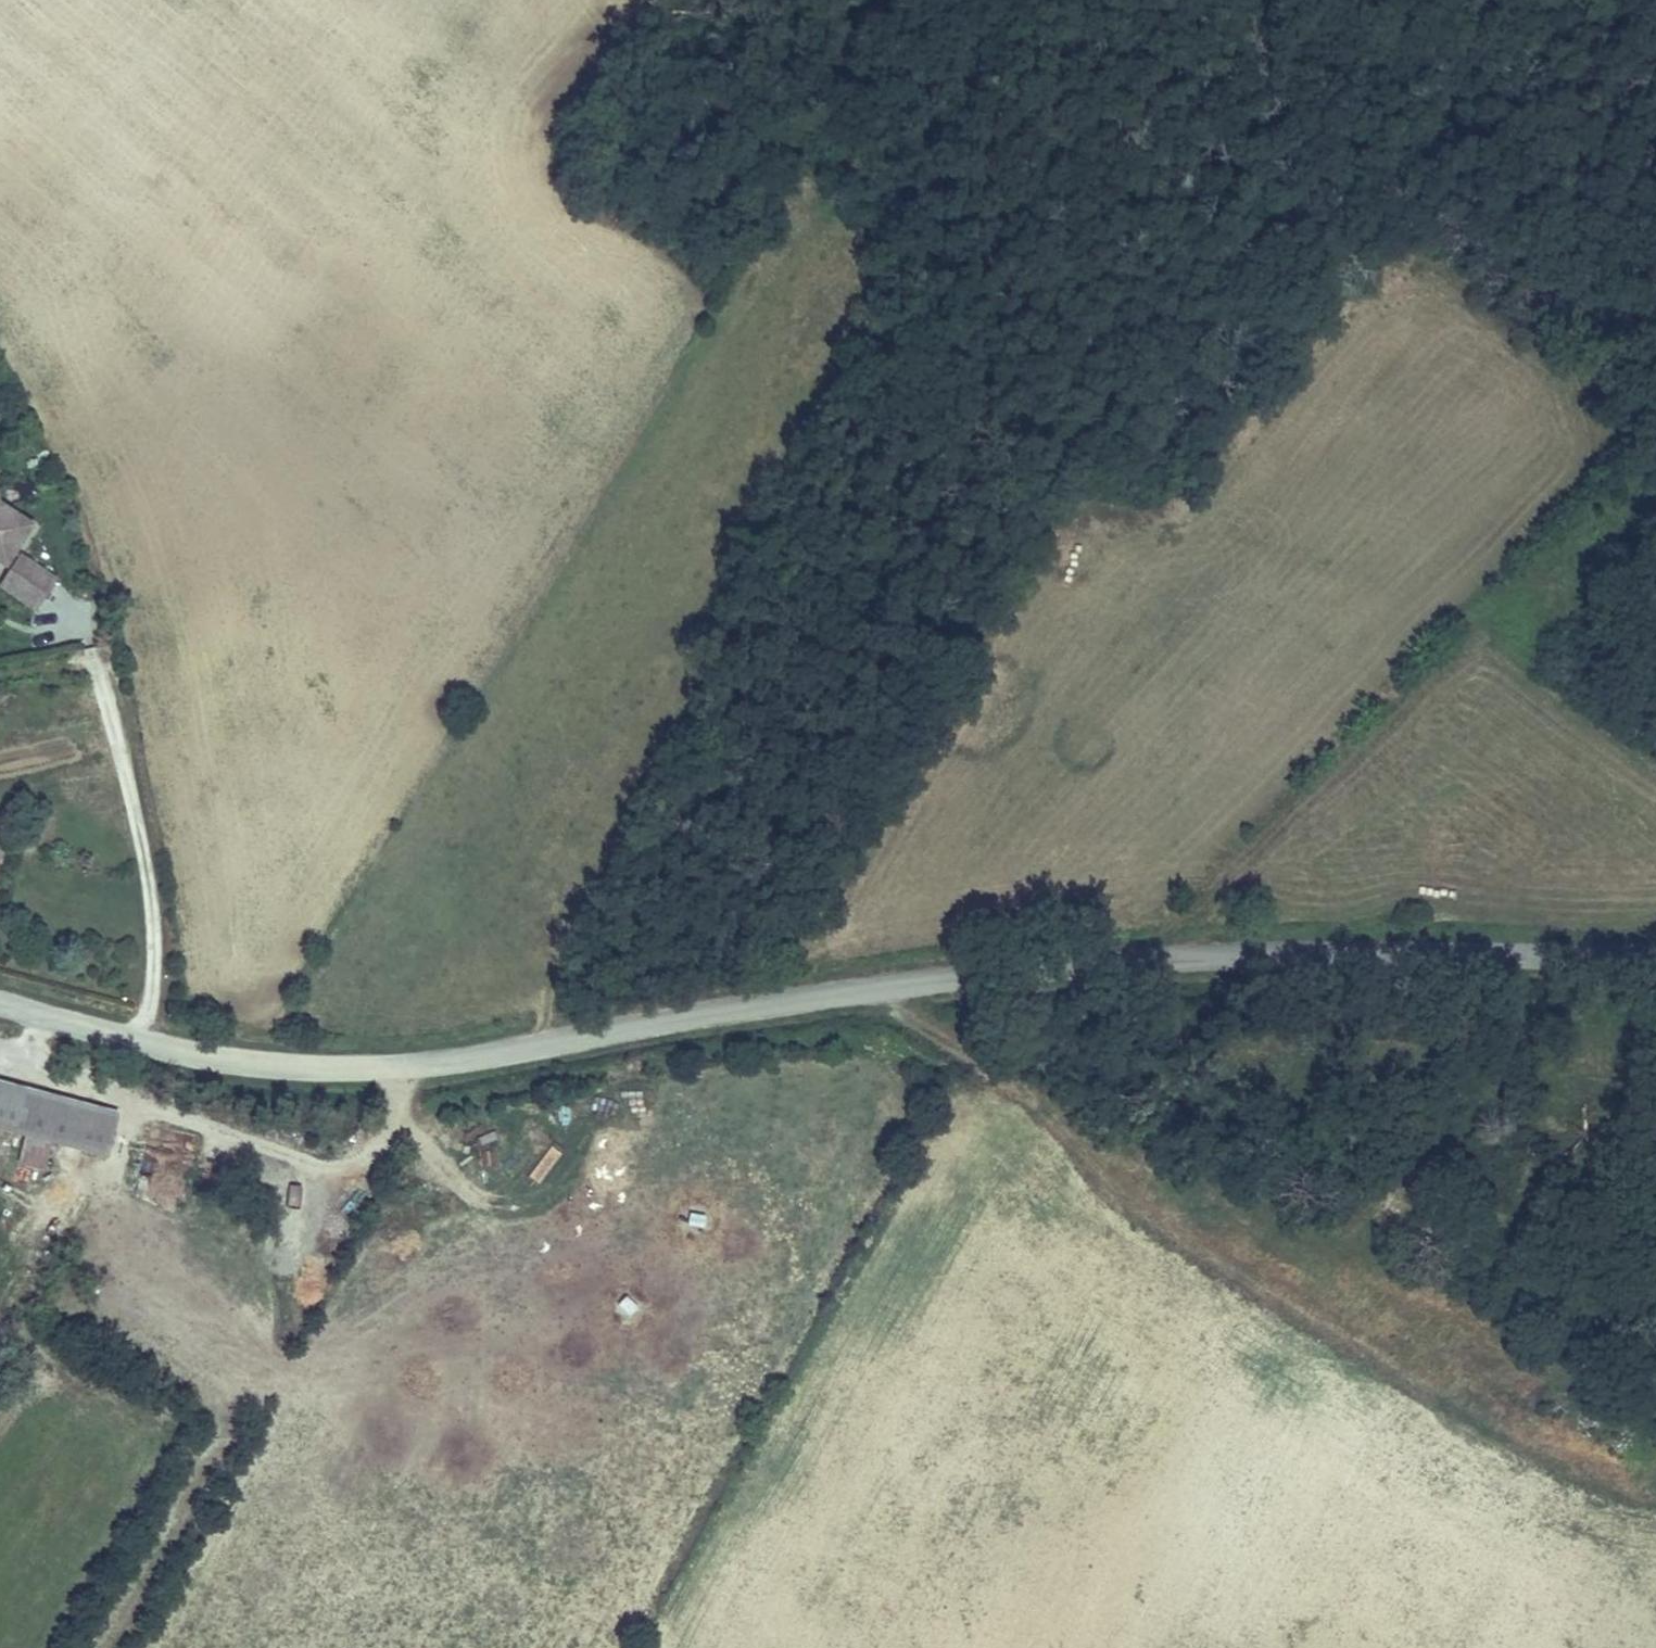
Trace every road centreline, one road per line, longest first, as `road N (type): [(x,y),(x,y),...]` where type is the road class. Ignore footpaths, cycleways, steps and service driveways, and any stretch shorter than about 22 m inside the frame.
road 1 (tertiary): [(1655,953),(1179,952),(978,969),(372,1062),(223,1055),(0,998)]

